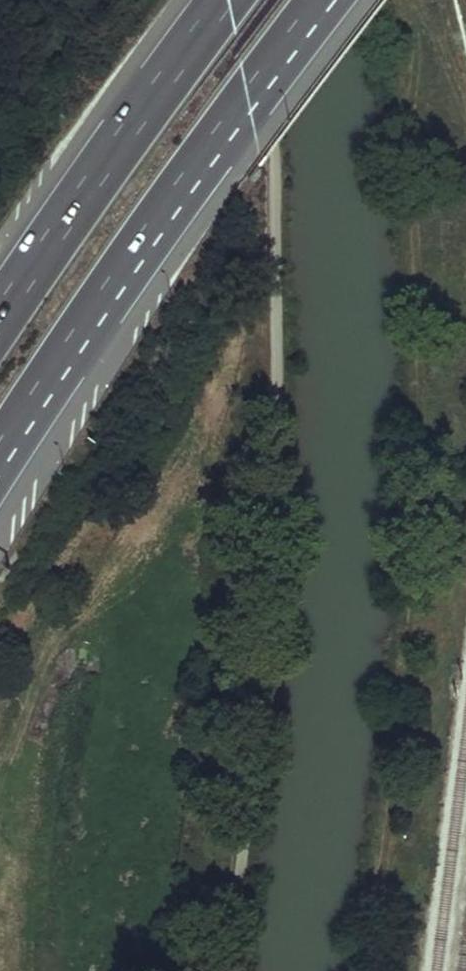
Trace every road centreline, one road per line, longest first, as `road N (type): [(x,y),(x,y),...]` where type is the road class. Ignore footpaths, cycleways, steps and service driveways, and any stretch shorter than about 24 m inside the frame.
road 1 (motorway): [(0,455),(318,0)]
road 2 (motorway): [(218,0),(0,310)]

